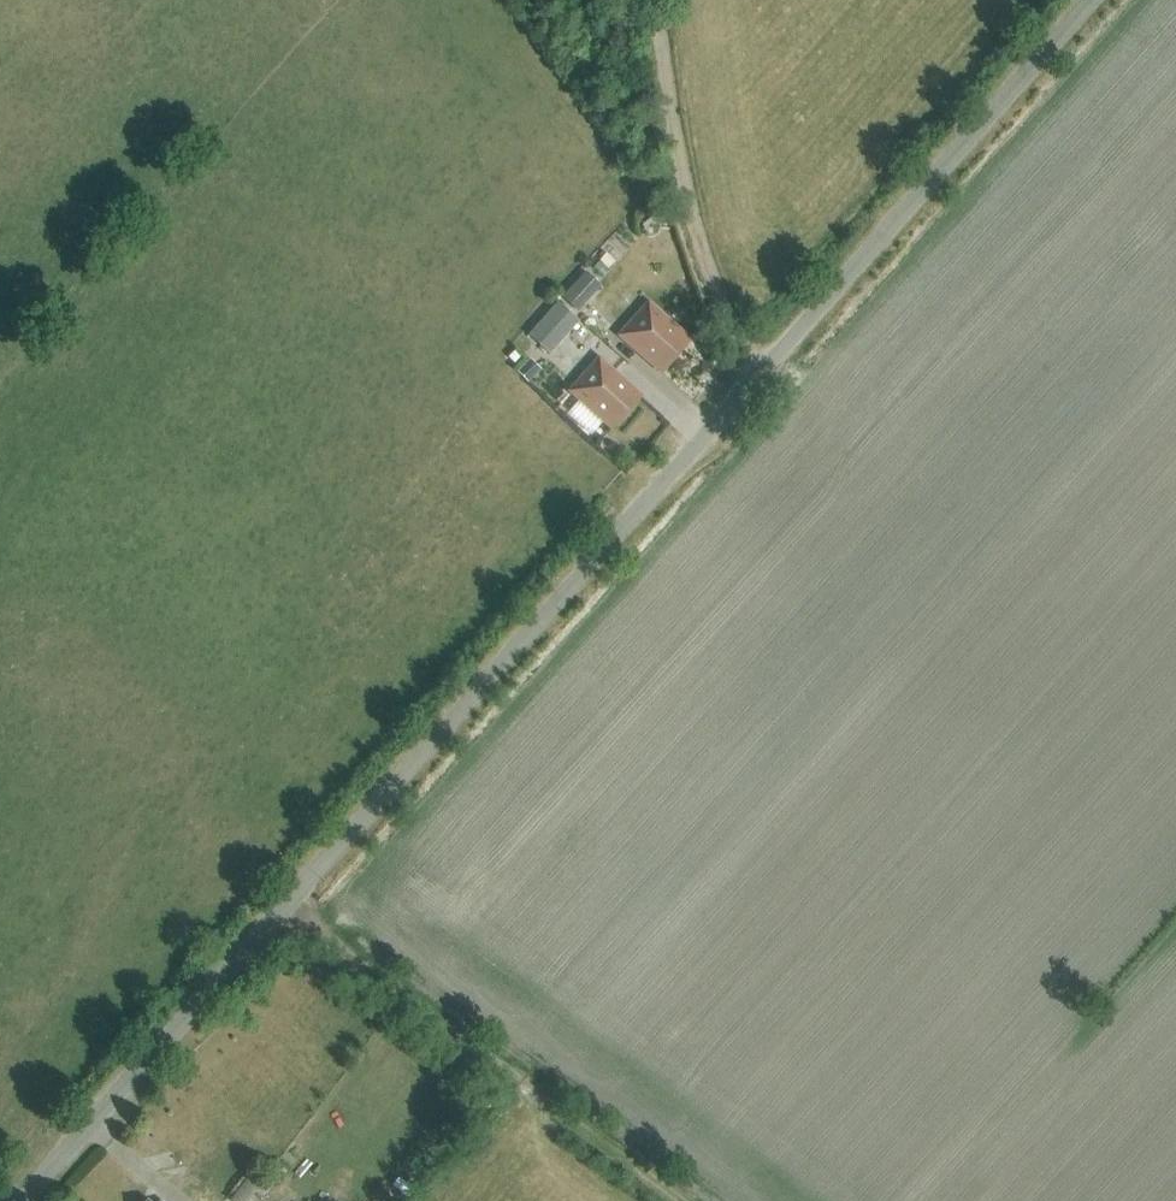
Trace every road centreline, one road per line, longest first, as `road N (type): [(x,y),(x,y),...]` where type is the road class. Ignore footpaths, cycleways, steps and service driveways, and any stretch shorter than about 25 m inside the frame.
road 1 (unclassified): [(18,1200),(1099,0)]
road 2 (track): [(679,1200),(290,904)]
road 3 (track): [(759,375),(697,248),(673,141),(659,0)]

